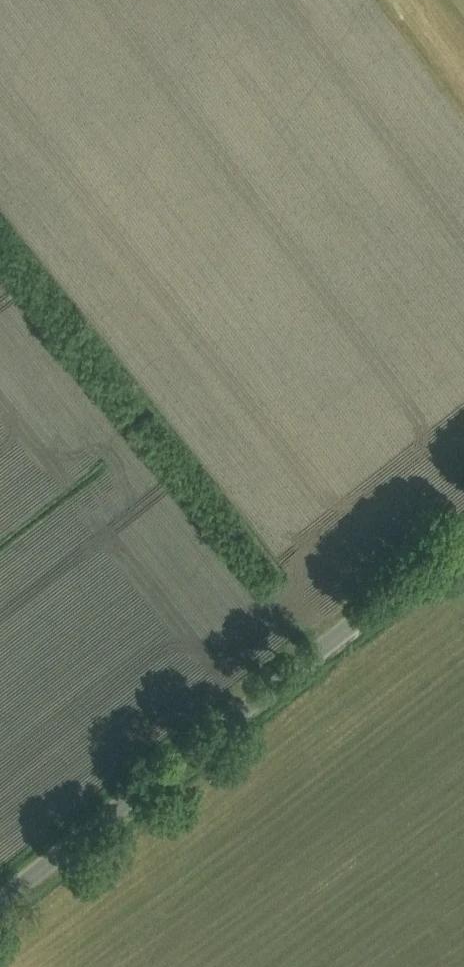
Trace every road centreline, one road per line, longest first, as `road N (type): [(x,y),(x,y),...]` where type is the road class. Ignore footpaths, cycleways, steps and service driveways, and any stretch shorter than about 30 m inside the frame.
road 1 (unclassified): [(0,880),(463,513)]

